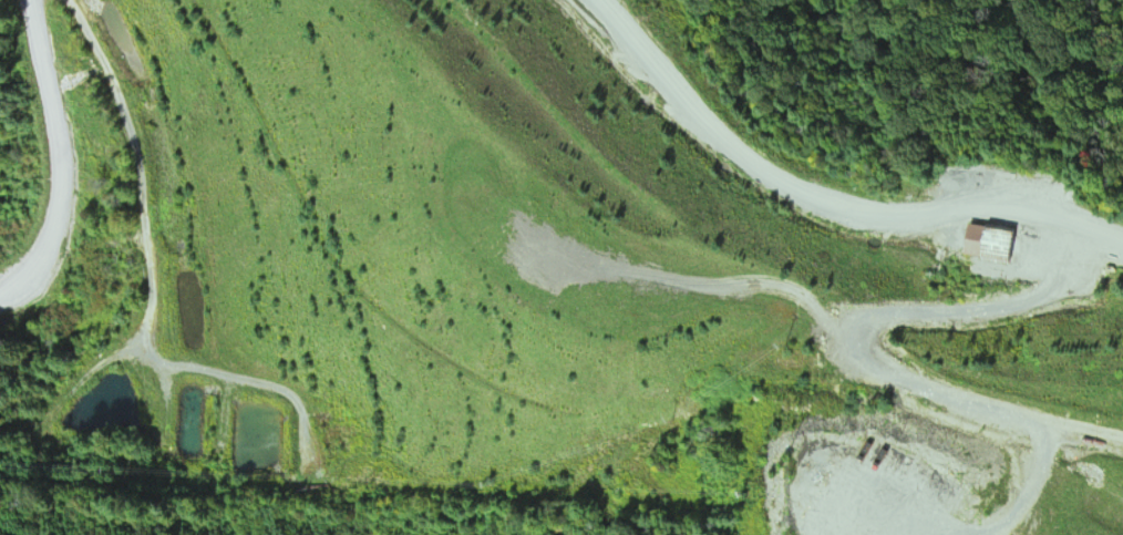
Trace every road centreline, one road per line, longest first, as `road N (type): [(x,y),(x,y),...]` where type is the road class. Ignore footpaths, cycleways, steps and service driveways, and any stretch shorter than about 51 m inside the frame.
road 1 (residential): [(431,0),(617,173),(784,281),(1122,328)]
road 2 (residential): [(0,371),(110,378),(133,359),(133,269),(61,102),(44,0)]
road 3 (track): [(866,534),(794,342),(744,275),(681,251),(635,217),(630,182)]
road 4 (track): [(1122,459),(984,534)]
road 5 (track): [(0,464),(85,438),(110,378)]

